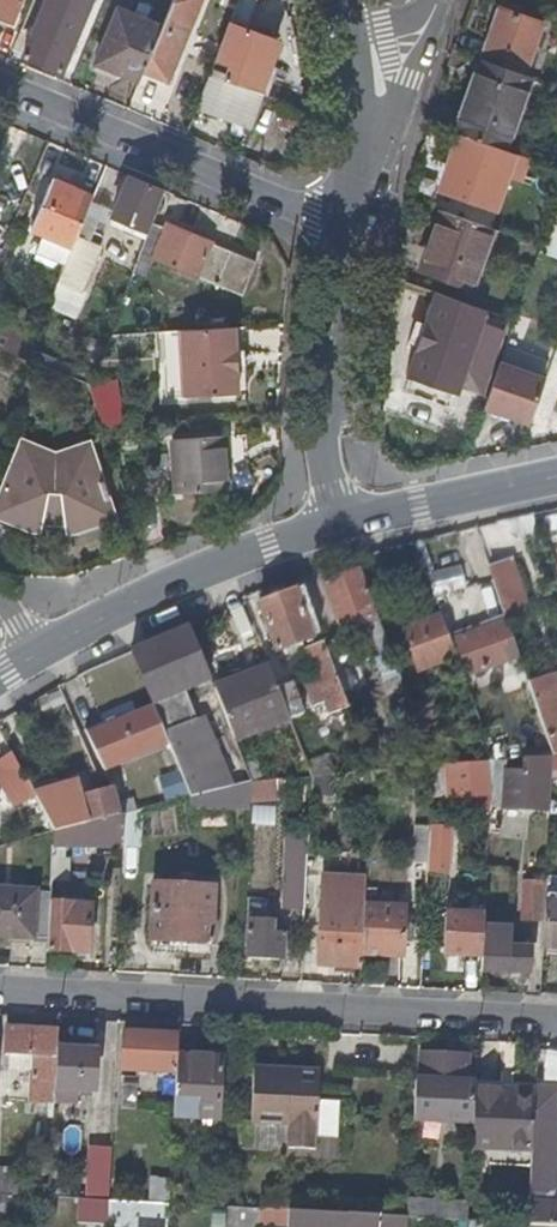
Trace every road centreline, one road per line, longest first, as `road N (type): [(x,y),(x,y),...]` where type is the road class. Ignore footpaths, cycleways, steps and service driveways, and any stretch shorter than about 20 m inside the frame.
road 1 (residential): [(0,990),(556,1019)]
road 2 (residential): [(331,234),(0,92)]
road 3 (tertiary): [(38,653),(206,571),(339,525)]
road 4 (residential): [(339,525),(323,433),(331,234)]
road 5 (tertiary): [(339,525),(556,478)]
road 6 (residential): [(357,149),(438,0)]
road 7 (residential): [(357,149),(337,0)]

